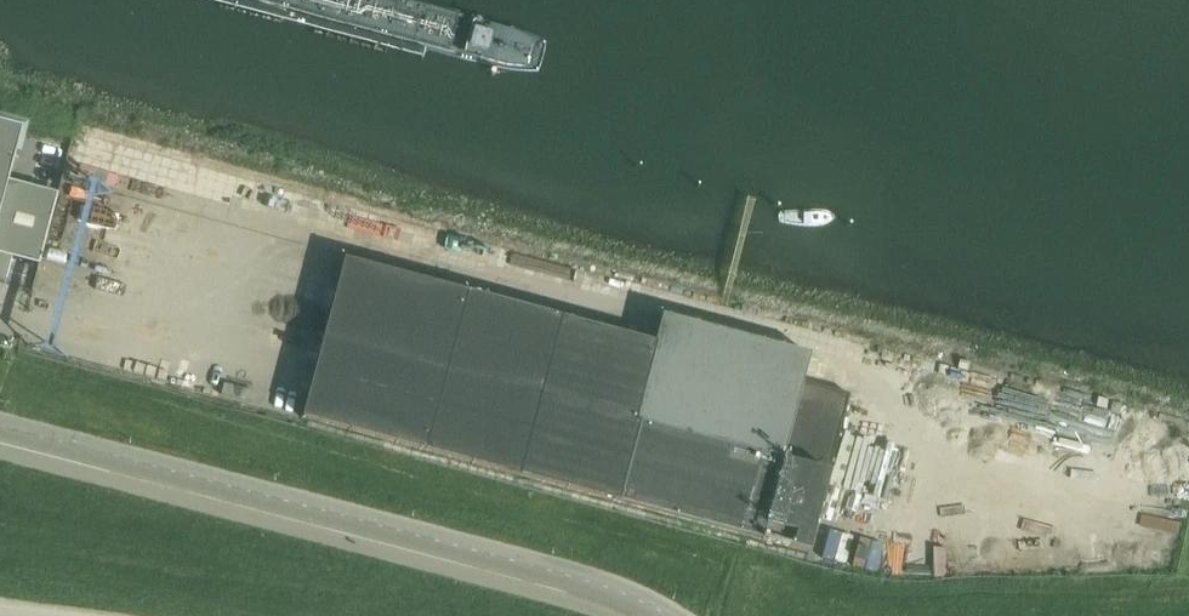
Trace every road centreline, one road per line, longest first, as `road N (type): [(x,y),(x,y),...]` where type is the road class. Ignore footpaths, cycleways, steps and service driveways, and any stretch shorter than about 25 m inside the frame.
road 1 (unclassified): [(0,425),(582,577),(671,615)]

